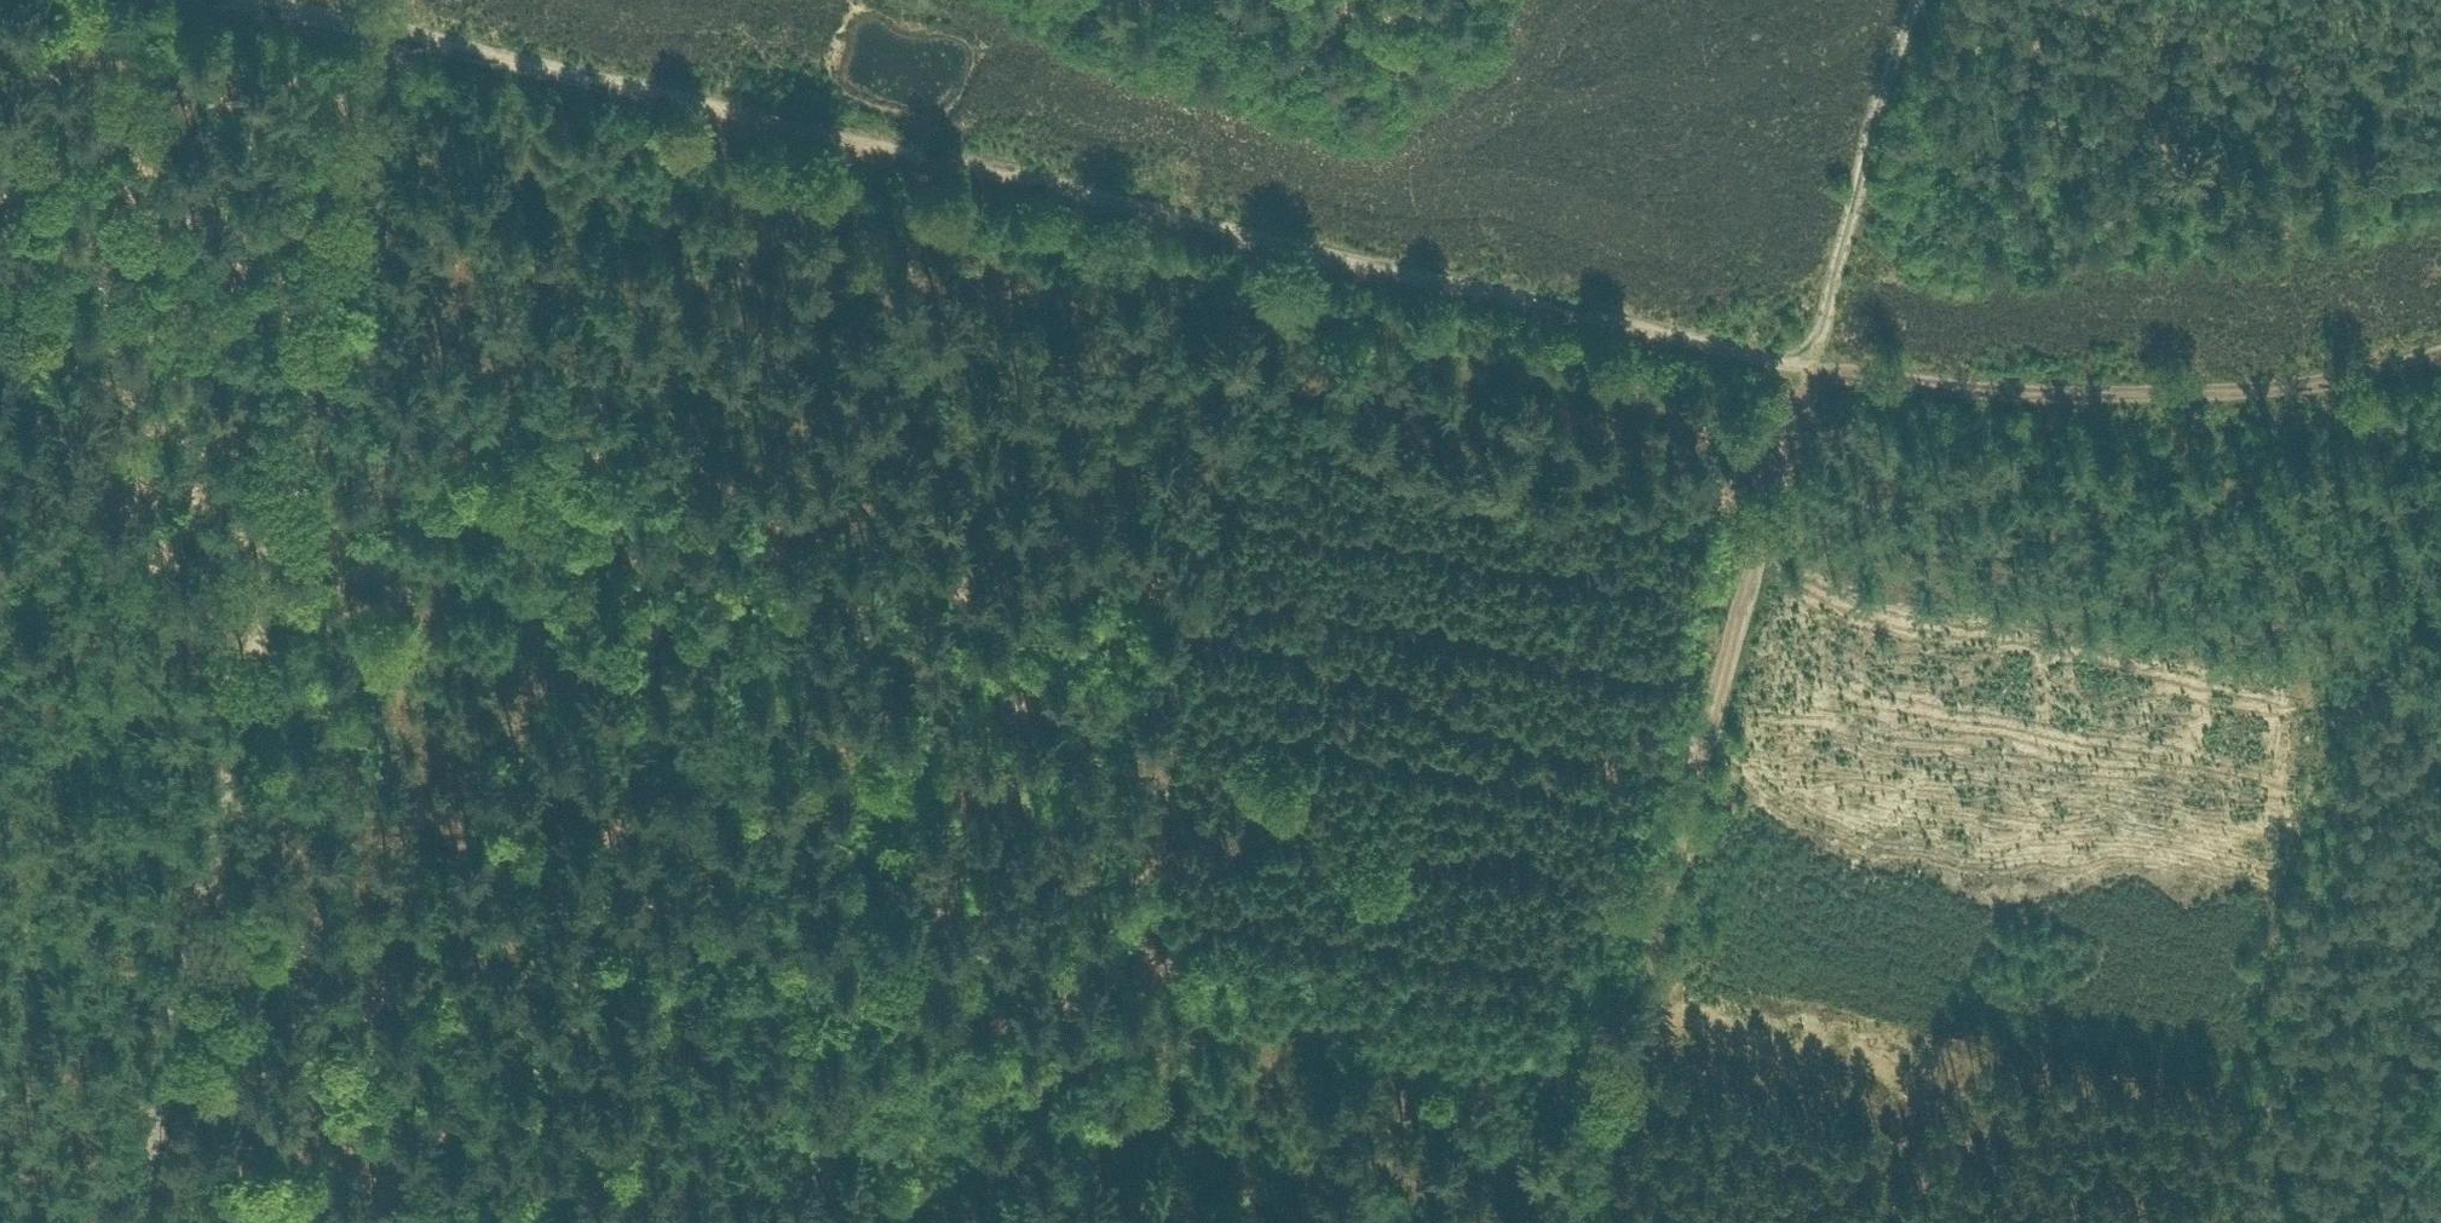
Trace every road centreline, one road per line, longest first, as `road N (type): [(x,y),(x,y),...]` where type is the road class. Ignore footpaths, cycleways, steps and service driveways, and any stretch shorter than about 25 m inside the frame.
road 1 (track): [(257,0),(1806,365),(2002,391),(2254,373),(2440,326)]
road 2 (track): [(392,0),(352,125),(119,1222)]
road 3 (track): [(1806,365),(1569,1222)]
road 4 (track): [(1806,365),(1917,2)]

